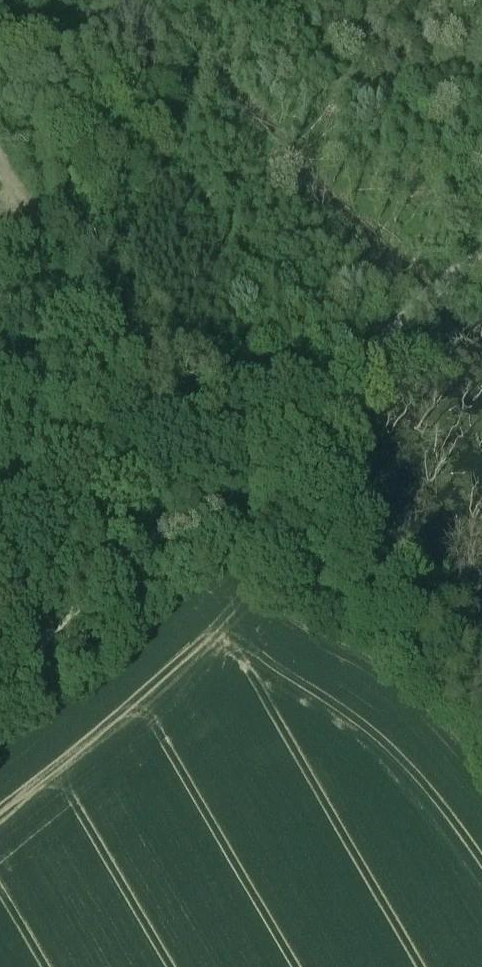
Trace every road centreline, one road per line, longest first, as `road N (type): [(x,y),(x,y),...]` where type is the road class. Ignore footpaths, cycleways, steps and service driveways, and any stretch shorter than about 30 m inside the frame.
road 1 (track): [(481,255),(0,681)]

